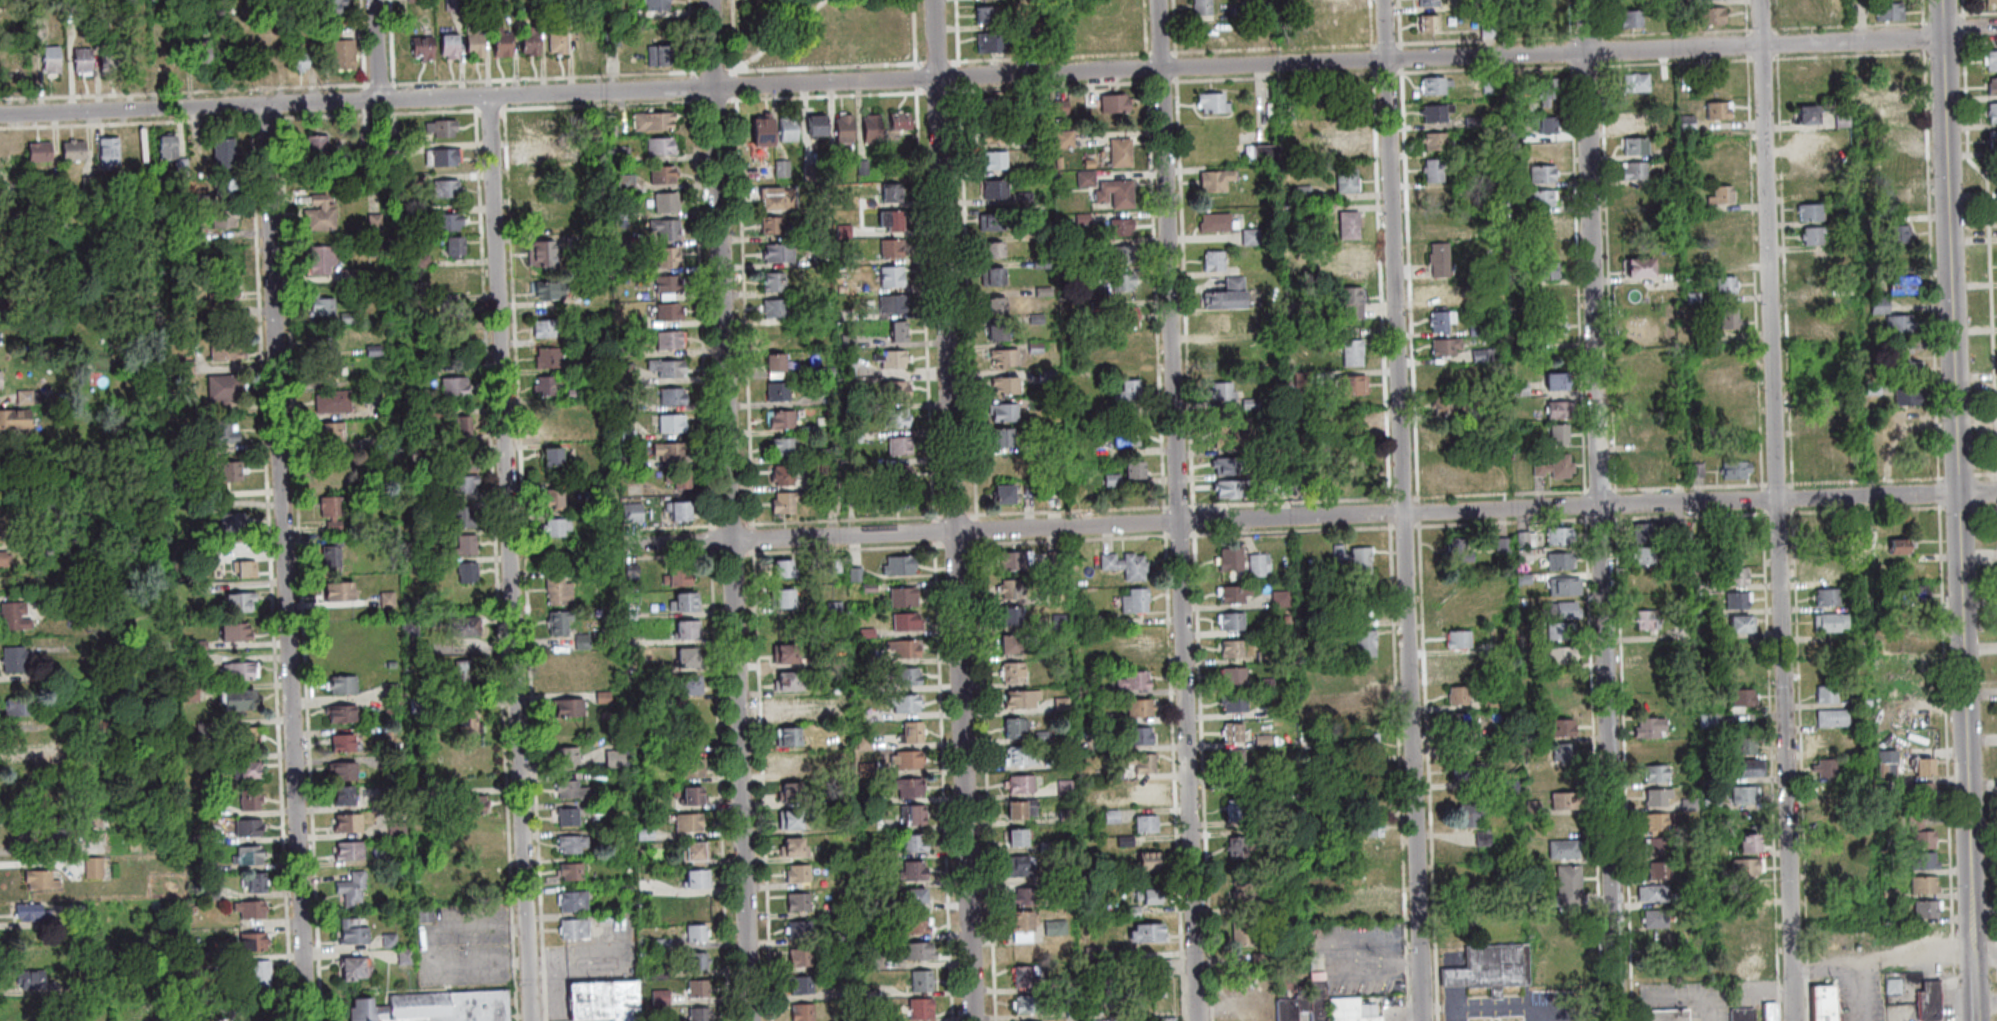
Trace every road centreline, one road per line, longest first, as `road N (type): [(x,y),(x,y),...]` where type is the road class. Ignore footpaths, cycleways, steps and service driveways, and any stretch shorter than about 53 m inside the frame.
road 1 (residential): [(1943,39),(0,114)]
road 2 (residential): [(1996,492),(629,545)]
road 3 (residential): [(1427,1020),(1382,0)]
road 4 (residential): [(1199,1020),(1157,0)]
road 5 (residential): [(974,1020),(934,0)]
road 6 (residential): [(748,1020),(710,0)]
road 7 (residential): [(1620,1020),(1583,0)]
road 8 (tertiary): [(1976,1020),(1941,0)]
road 9 (residential): [(1792,1020),(1759,0)]
road 10 (residential): [(530,1020),(488,96)]
road 11 (residential): [(309,1020),(265,104)]

